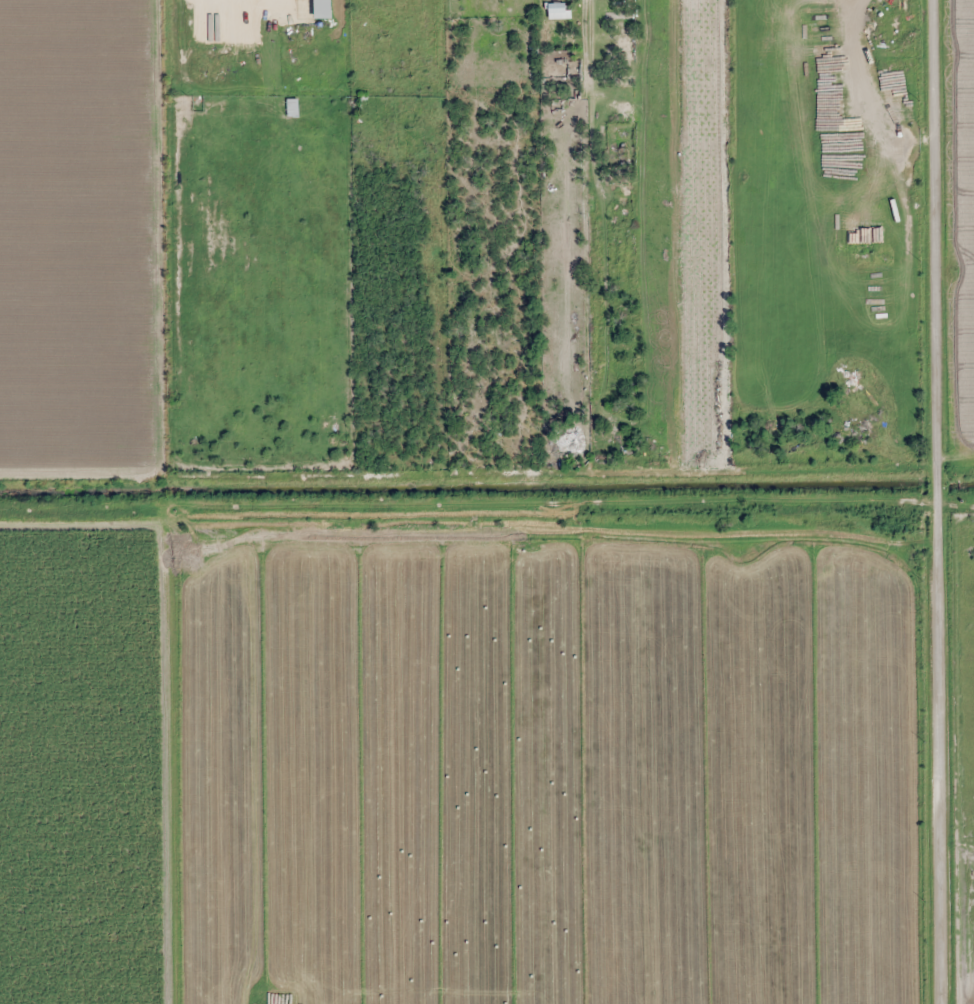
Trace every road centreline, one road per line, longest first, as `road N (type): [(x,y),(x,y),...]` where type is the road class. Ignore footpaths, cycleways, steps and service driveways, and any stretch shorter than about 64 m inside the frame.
road 1 (residential): [(941,1003),(934,0)]

